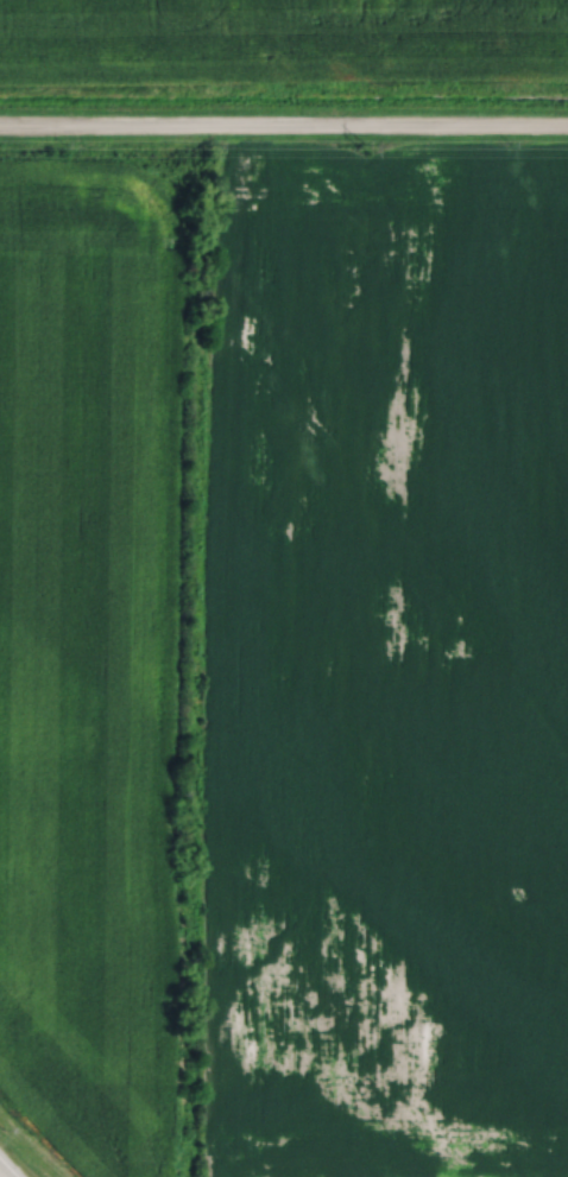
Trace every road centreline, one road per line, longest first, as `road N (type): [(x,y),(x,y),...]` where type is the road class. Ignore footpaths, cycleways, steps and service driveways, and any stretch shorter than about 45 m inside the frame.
road 1 (residential): [(567,123),(0,122)]

